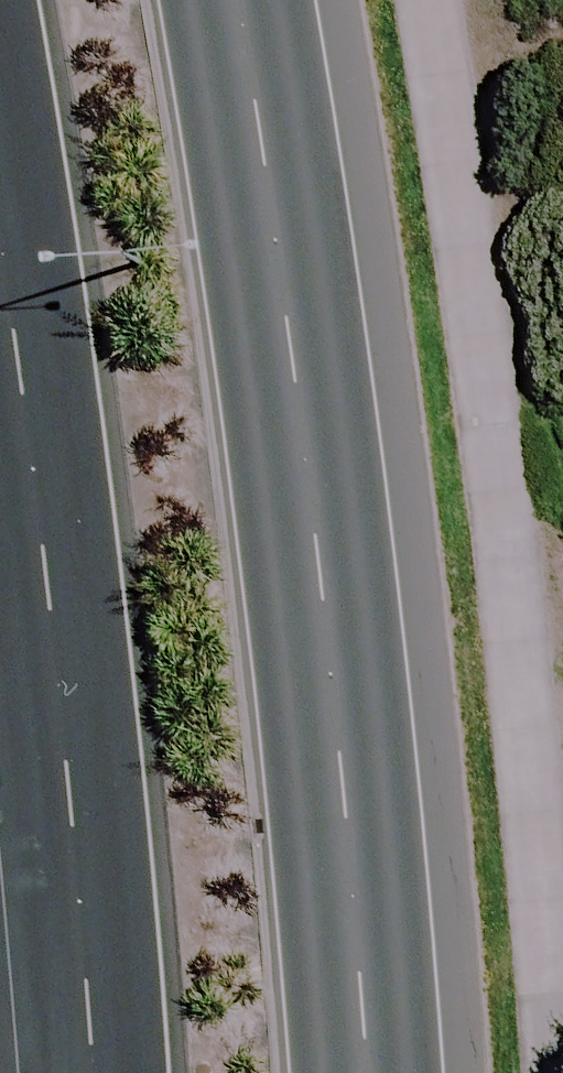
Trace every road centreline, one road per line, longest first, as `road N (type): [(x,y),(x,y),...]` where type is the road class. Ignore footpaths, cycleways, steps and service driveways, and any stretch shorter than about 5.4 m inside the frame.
road 1 (primary): [(237,0),(347,743),(366,1072)]
road 2 (primary): [(96,1072),(46,596),(0,327)]

